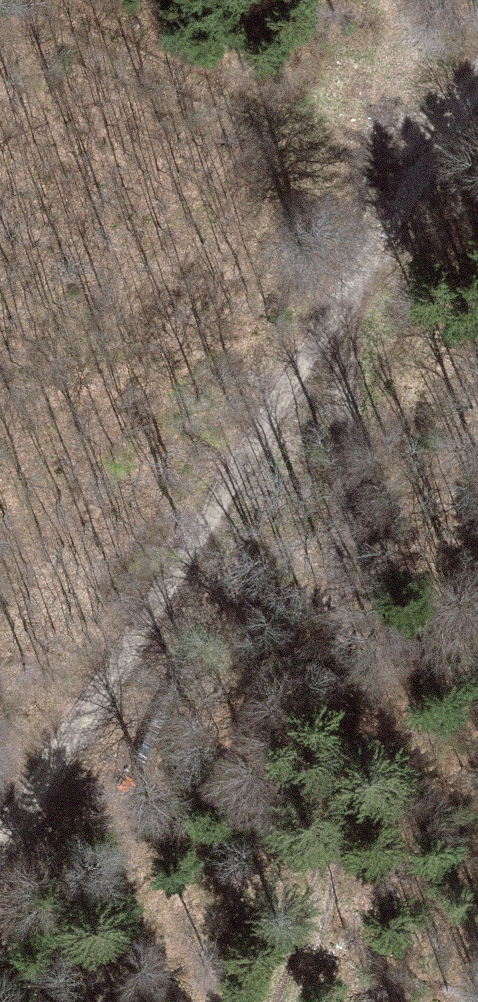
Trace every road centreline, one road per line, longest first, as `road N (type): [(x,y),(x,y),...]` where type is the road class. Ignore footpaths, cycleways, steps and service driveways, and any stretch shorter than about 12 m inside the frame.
road 1 (track): [(0,871),(477,74)]
road 2 (track): [(345,291),(337,832),(329,911),(296,1001)]

